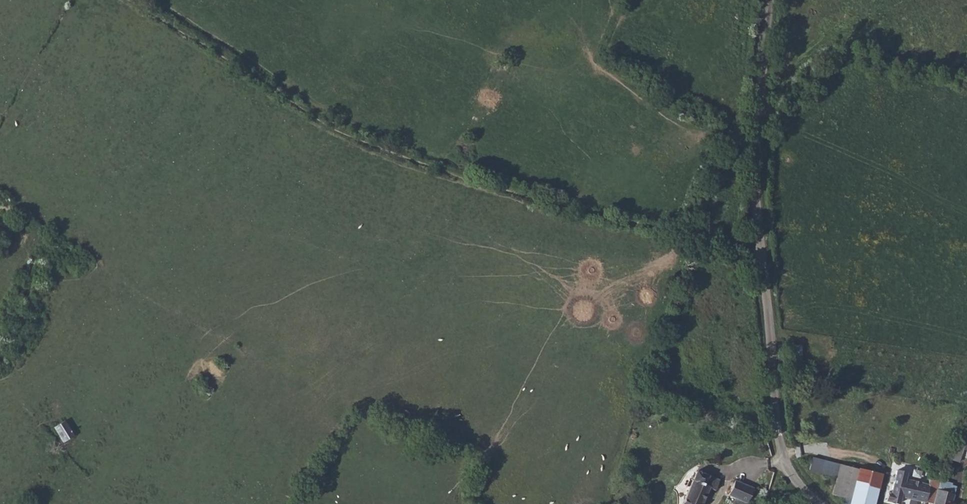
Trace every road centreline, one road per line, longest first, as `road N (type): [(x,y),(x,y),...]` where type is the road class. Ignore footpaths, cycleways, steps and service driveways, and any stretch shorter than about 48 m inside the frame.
road 1 (unclassified): [(773,0),(755,179),(777,431),(793,476),(822,503)]

